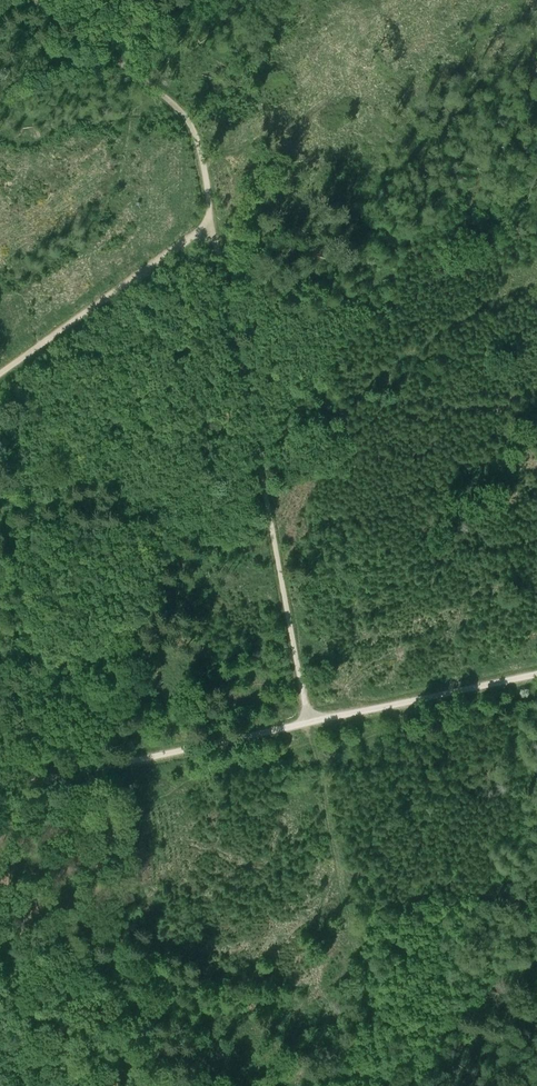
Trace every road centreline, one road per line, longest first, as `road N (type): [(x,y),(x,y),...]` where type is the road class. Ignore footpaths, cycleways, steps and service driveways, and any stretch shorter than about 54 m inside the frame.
road 1 (track): [(33,778),(536,670)]
road 2 (track): [(209,220),(311,718)]
road 3 (track): [(45,0),(193,131),(209,220)]
road 4 (track): [(209,220),(0,375)]
road 5 (track): [(0,538),(13,680),(33,778)]

